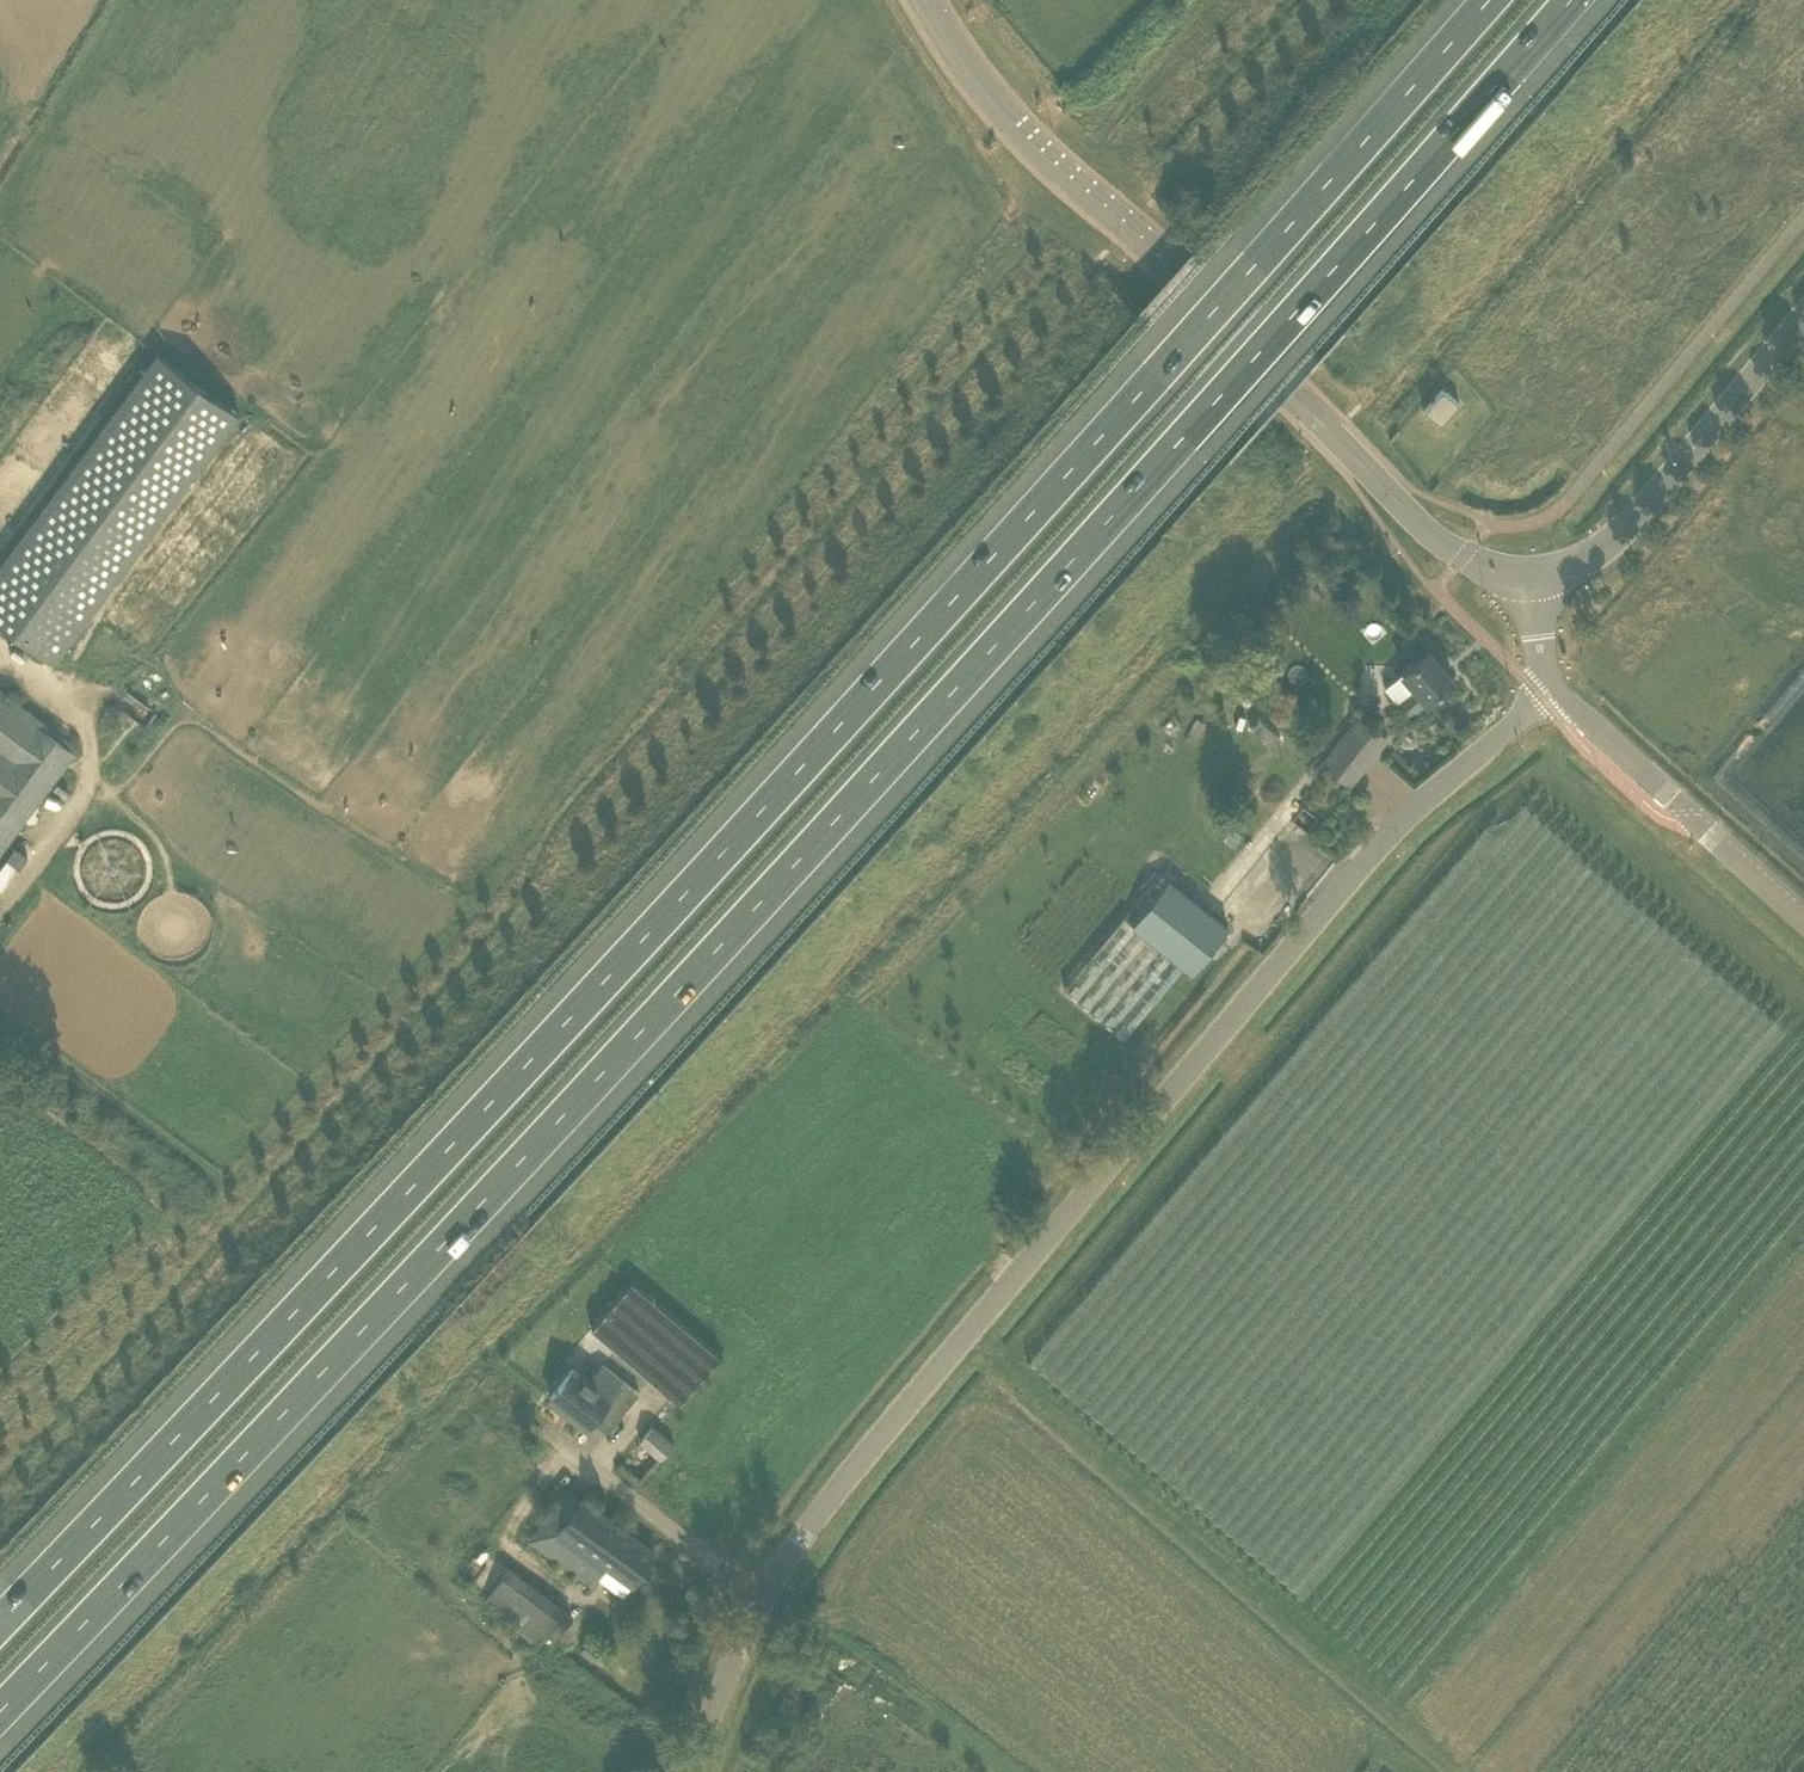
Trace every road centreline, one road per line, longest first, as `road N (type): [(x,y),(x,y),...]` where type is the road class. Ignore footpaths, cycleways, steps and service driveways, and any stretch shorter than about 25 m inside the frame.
road 1 (motorway): [(0,1711),(574,1113),(1572,0)]
road 2 (motorway): [(1483,0),(1155,376),(243,1366),(0,1617)]
road 3 (unclassified): [(772,1596),(792,1555),(1153,1112),(1350,884),(1548,696)]
road 4 (tertiary): [(1533,578),(1465,562),(1395,500),(1071,177),(1002,102),(927,0)]
road 5 (tertiary): [(1533,578),(1573,569),(1610,546),(1803,314)]
road 6 (unclassified): [(1803,925),(1548,696)]
road 7 (residential): [(546,1430),(772,1596)]
road 8 (unclassified): [(698,1771),(772,1596)]

